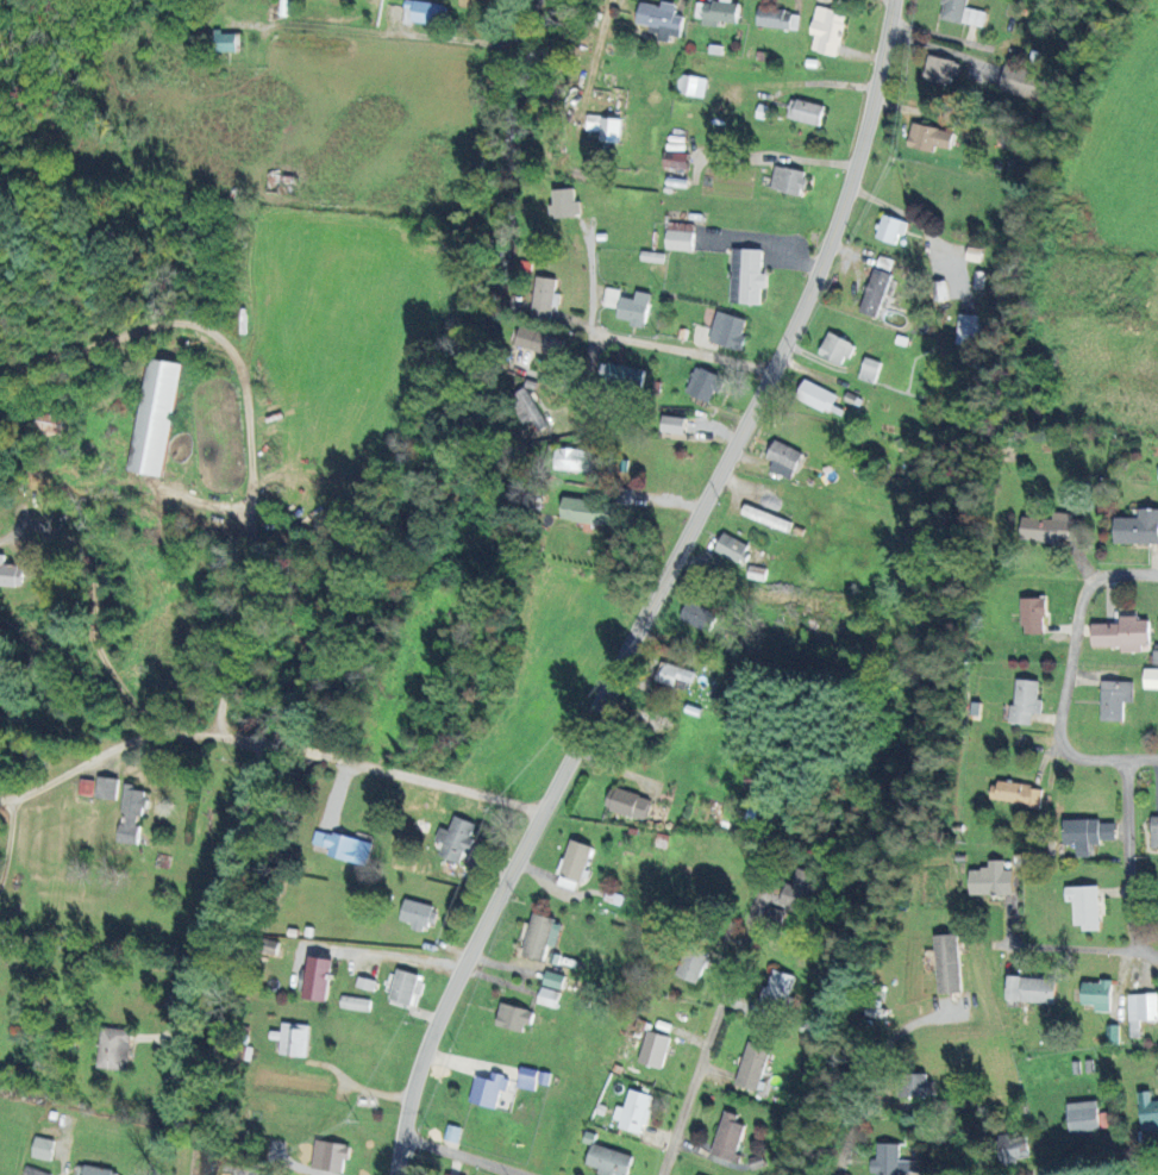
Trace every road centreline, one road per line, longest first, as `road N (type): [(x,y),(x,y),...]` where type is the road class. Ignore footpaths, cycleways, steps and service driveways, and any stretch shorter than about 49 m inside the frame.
road 1 (residential): [(396,1174),(409,1098),(458,973),(771,375),(893,0)]
road 2 (residential): [(1157,765),(1082,756),(1064,732),(1082,605),(1102,579),(1157,573)]
road 3 (residential): [(298,749),(171,731),(0,798)]
road 4 (residential): [(660,1174),(741,919)]
road 5 (residential): [(542,812),(321,754)]
road 6 (residential): [(1109,946),(1115,764)]
road 7 (residential): [(643,355),(552,485)]
road 8 (residential): [(1109,946),(959,951)]
road 9 (residential): [(840,1174),(874,1099),(887,1042)]
road 10 (residential): [(771,375),(664,344),(643,355)]
road 11 (residential): [(403,1137),(525,1174)]

